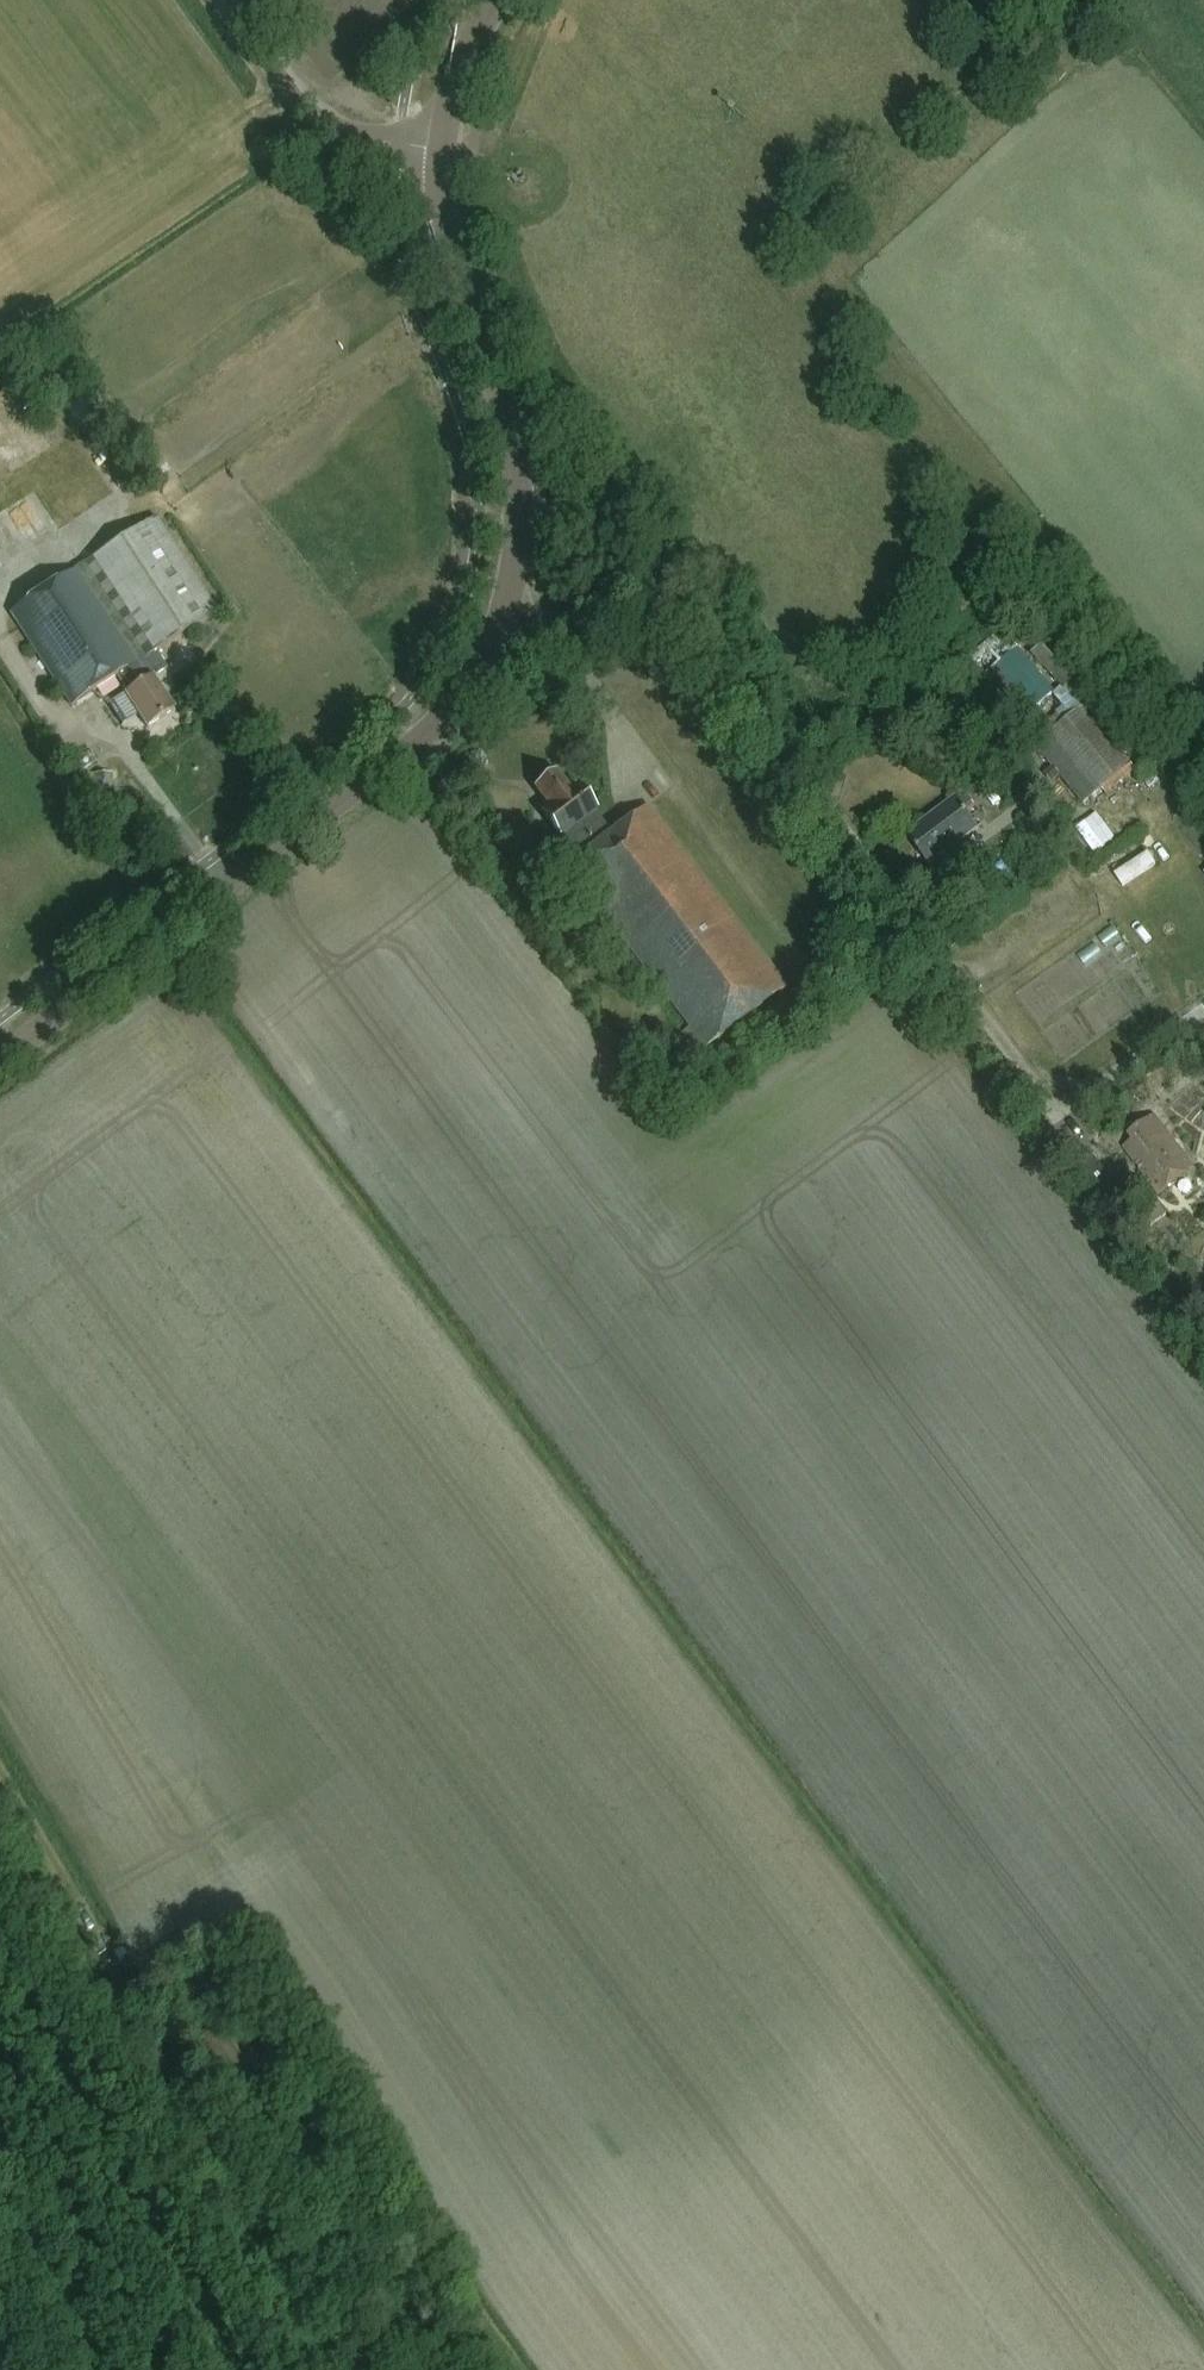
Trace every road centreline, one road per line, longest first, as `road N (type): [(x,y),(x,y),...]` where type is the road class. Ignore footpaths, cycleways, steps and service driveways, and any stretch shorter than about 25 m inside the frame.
road 1 (unclassified): [(1203,1023),(1077,1105),(1053,1100),(620,545),(570,518),(519,512)]
road 2 (secondary): [(0,1060),(412,750),(453,709),(488,662),(506,613),(519,512)]
road 3 (secondary): [(519,512),(508,432),(451,263),(443,157)]
road 4 (unclassified): [(443,157),(319,121),(221,0)]
road 5 (secondary): [(443,157),(453,92),(496,0)]

